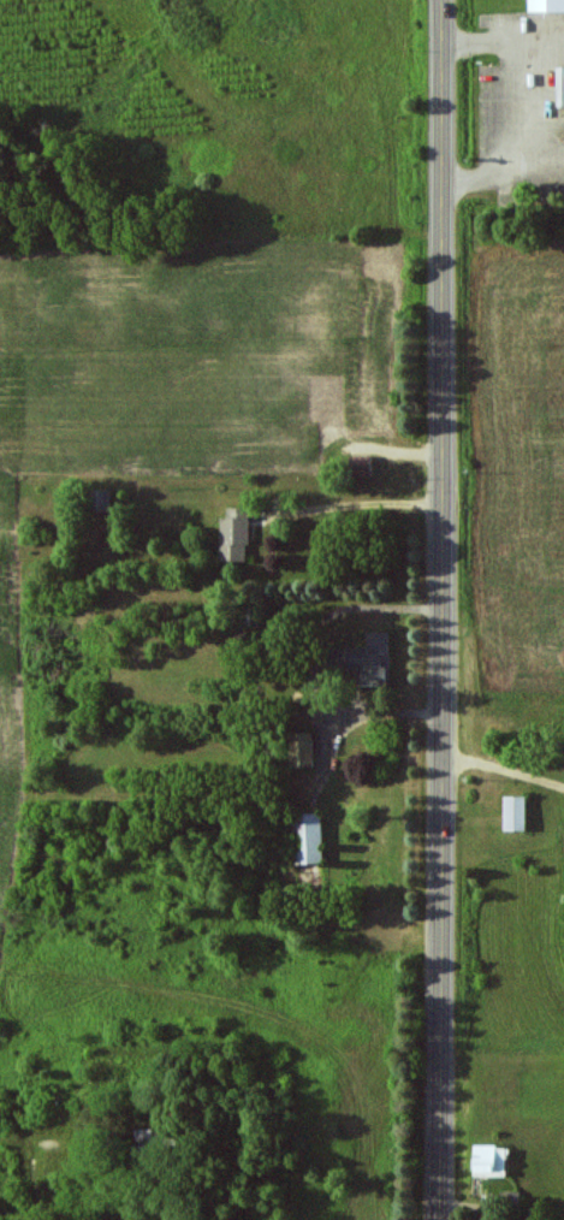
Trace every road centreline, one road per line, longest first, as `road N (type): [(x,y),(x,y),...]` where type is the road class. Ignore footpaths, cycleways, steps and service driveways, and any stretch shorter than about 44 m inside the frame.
road 1 (tertiary): [(442,1219),(444,0)]

